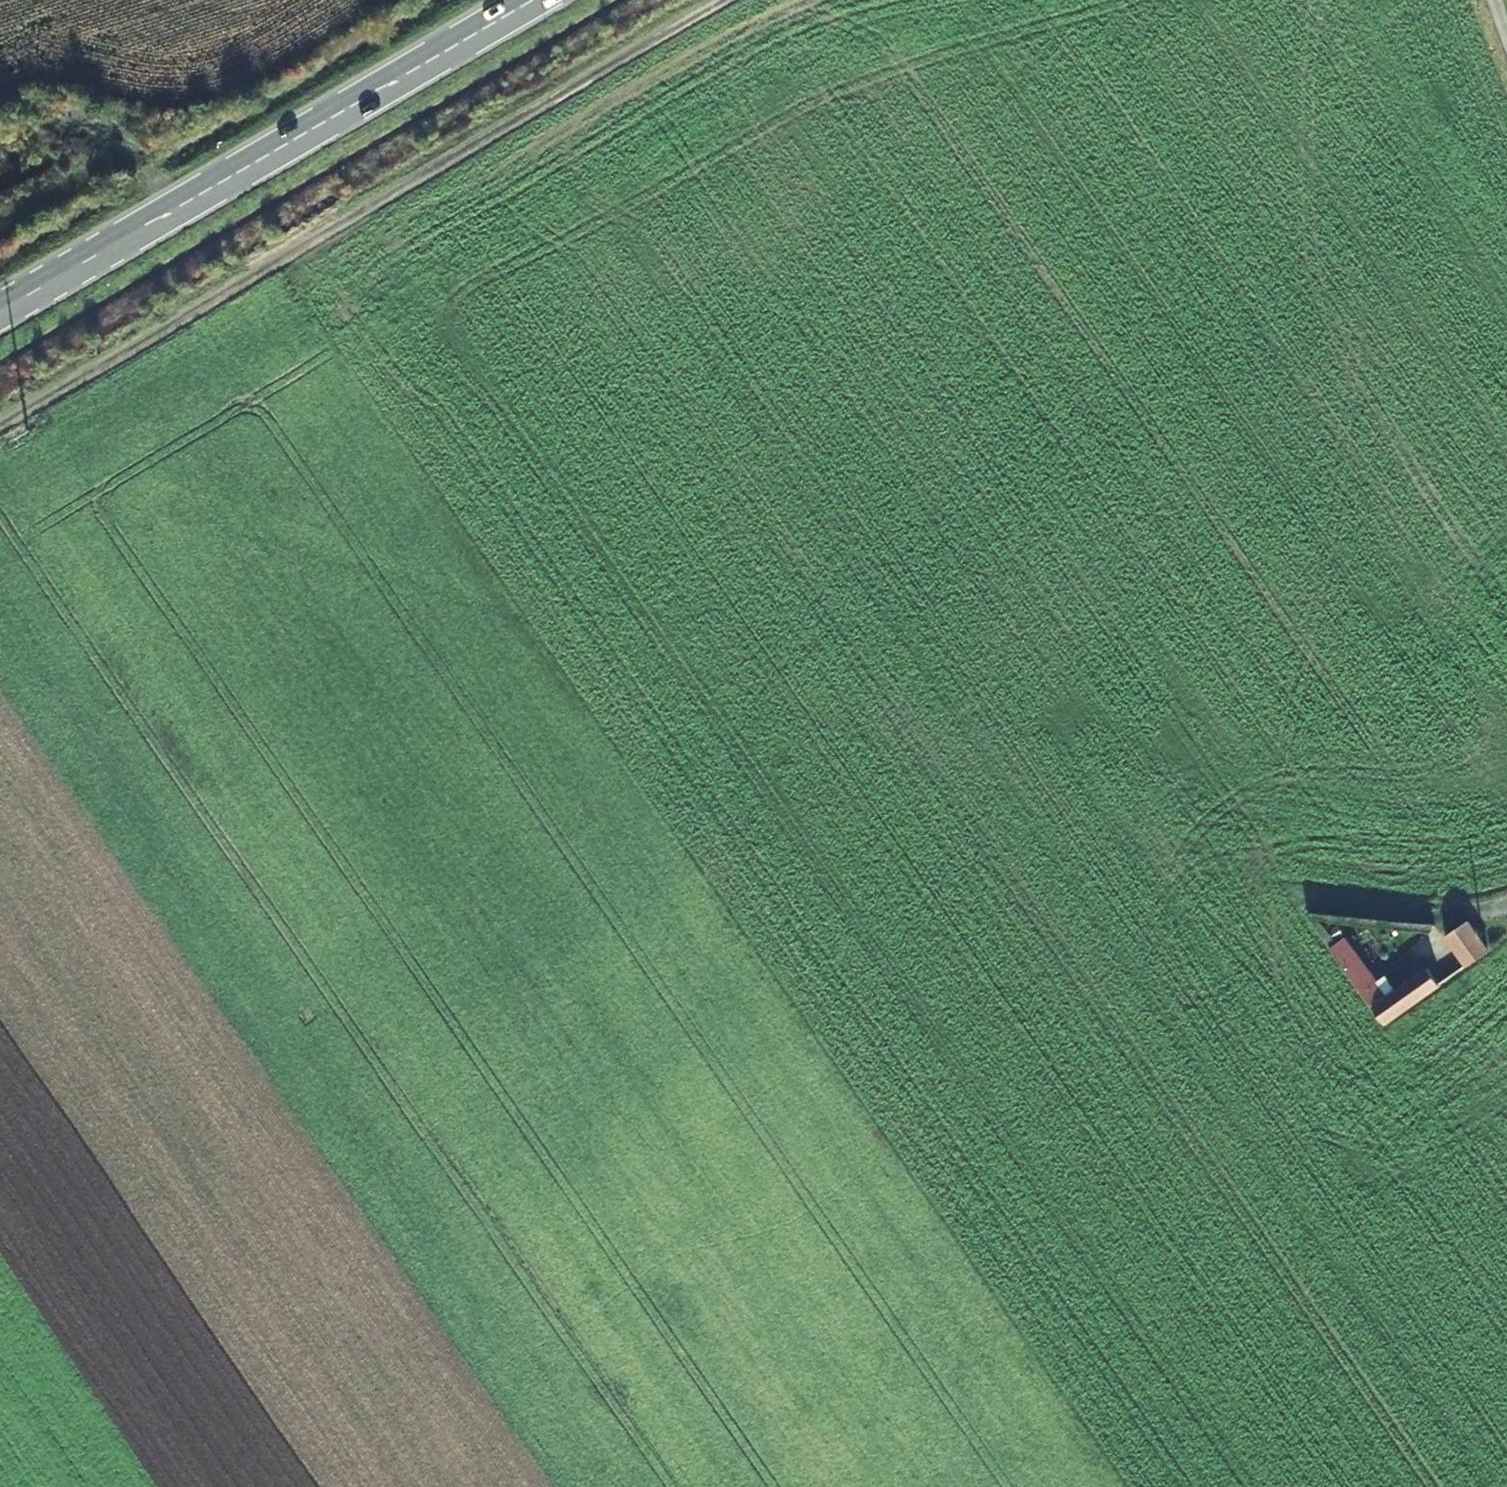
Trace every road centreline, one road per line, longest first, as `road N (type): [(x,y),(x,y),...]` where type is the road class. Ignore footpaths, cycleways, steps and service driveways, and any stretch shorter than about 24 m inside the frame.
road 1 (track): [(0,429),(734,0)]
road 2 (secondary): [(0,315),(536,0)]

